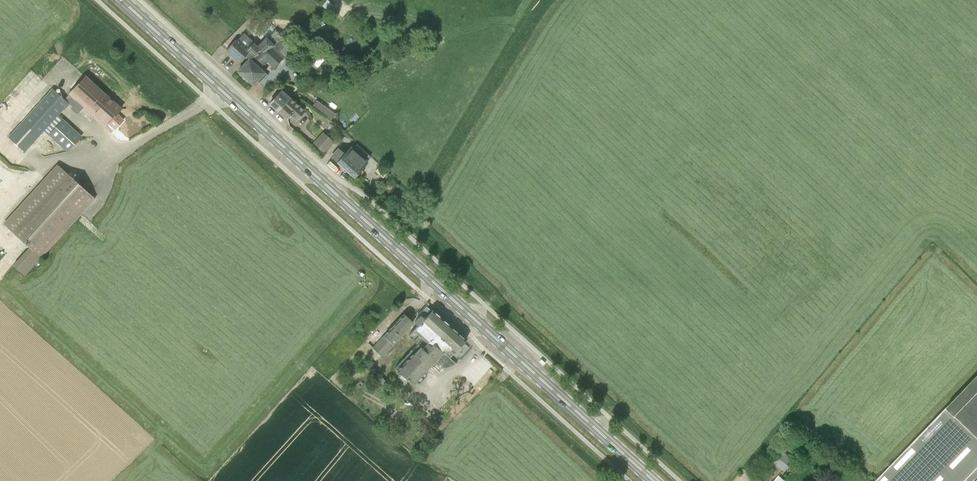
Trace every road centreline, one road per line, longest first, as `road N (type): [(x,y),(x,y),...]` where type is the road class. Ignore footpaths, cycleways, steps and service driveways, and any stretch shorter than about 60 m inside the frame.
road 1 (primary): [(654,480),(122,0)]

